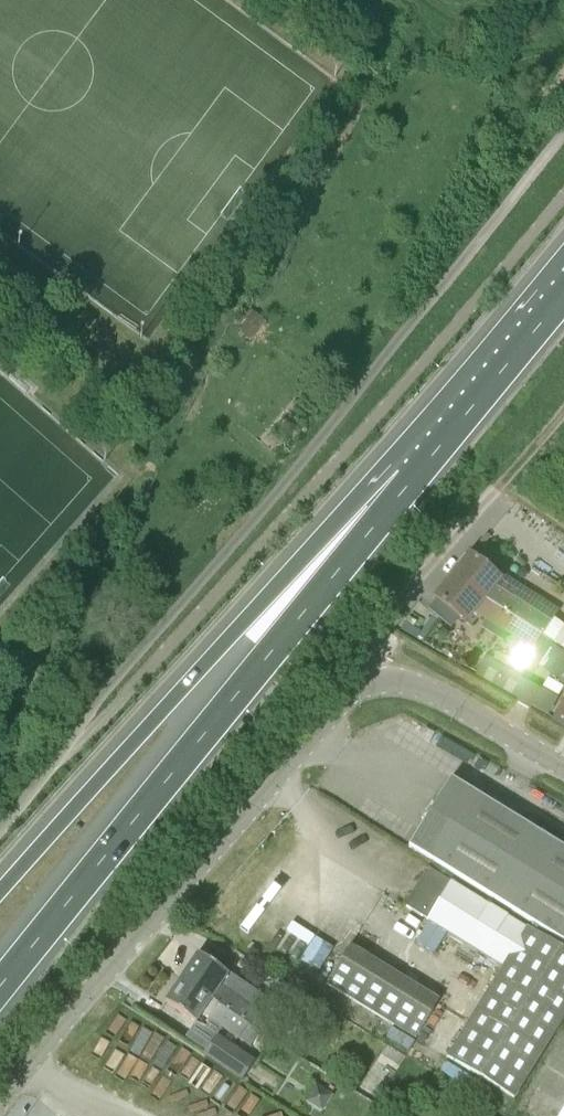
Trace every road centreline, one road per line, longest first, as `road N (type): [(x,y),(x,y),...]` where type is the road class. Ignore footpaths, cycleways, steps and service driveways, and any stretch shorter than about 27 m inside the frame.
road 1 (residential): [(0,834),(109,684),(563,125)]
road 2 (motorway): [(410,481),(0,987)]
road 3 (motorway): [(410,481),(237,628),(0,892)]
road 4 (tertiary): [(0,1099),(347,701),(379,679)]
road 5 (motorway): [(563,293),(410,481)]
road 6 (tertiary): [(563,765),(415,681),(379,679)]

